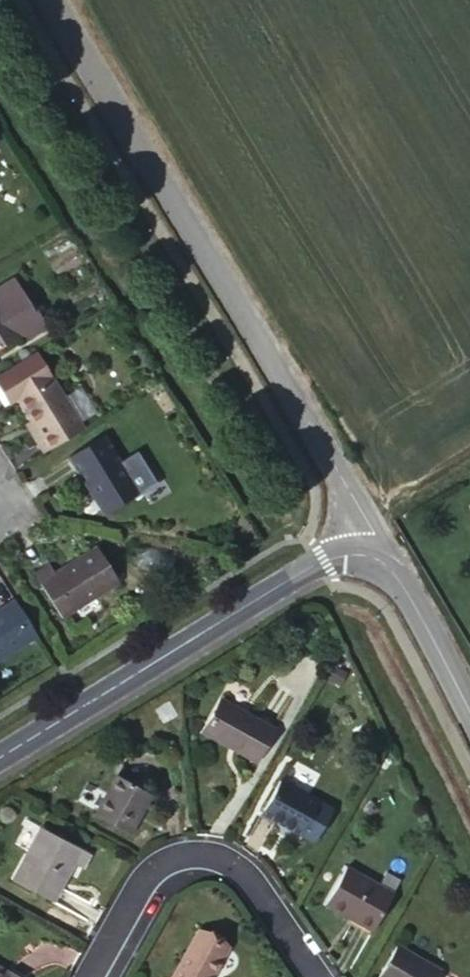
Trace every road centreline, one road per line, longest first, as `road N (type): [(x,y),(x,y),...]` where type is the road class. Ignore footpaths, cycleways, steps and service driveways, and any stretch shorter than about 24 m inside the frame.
road 1 (residential): [(52,0),(387,566)]
road 2 (residential): [(0,757),(309,568),(359,555),(387,566)]
road 3 (residential): [(90,976),(151,870),(181,857),(215,855),(242,873),(312,976)]
road 4 (residential): [(387,566),(469,717)]

